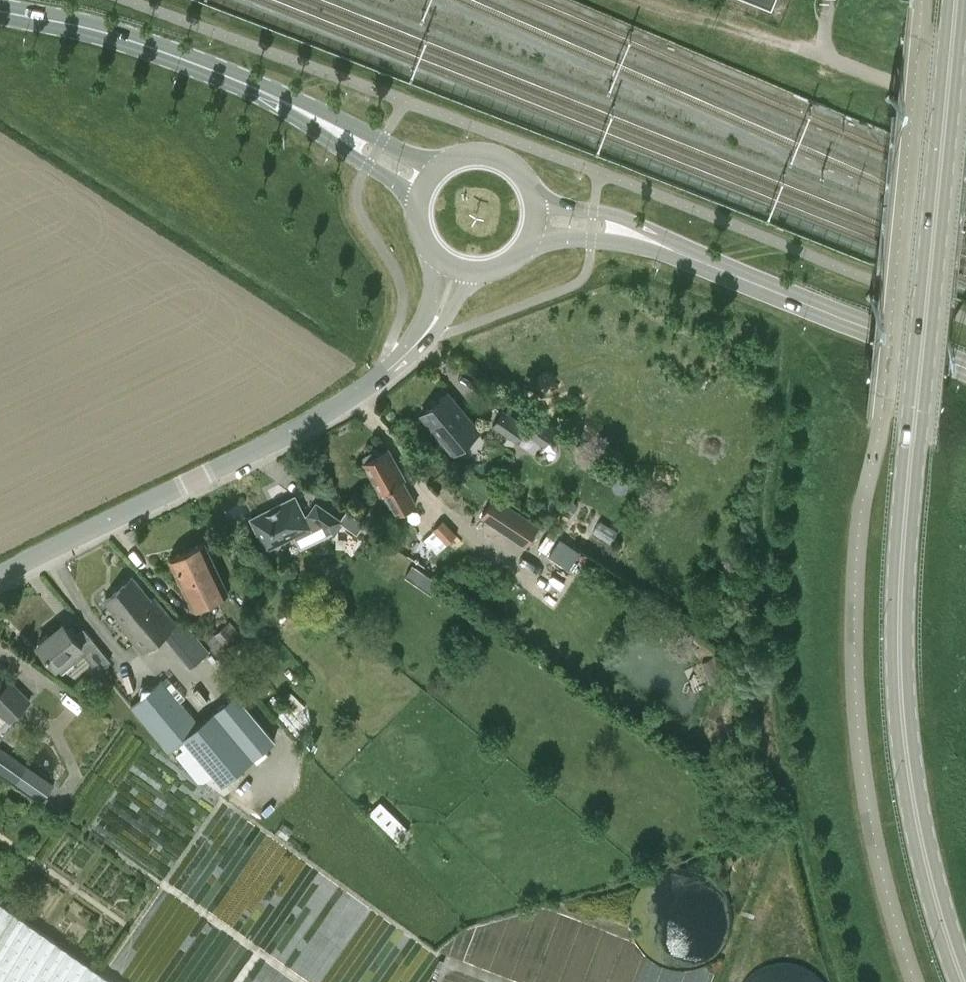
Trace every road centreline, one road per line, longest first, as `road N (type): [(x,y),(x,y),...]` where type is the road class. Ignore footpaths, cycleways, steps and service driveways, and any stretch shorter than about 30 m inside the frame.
road 1 (primary): [(964,981),(931,874),(901,655),(907,497),(957,0)]
road 2 (tertiary): [(0,11),(83,26),(232,79),(423,181)]
road 3 (tertiary): [(965,369),(628,233),(535,218)]
road 4 (unclassified): [(0,575),(275,441),(394,364)]
road 5 (tertiary): [(535,218),(522,174),(482,152),(438,164),(423,181)]

